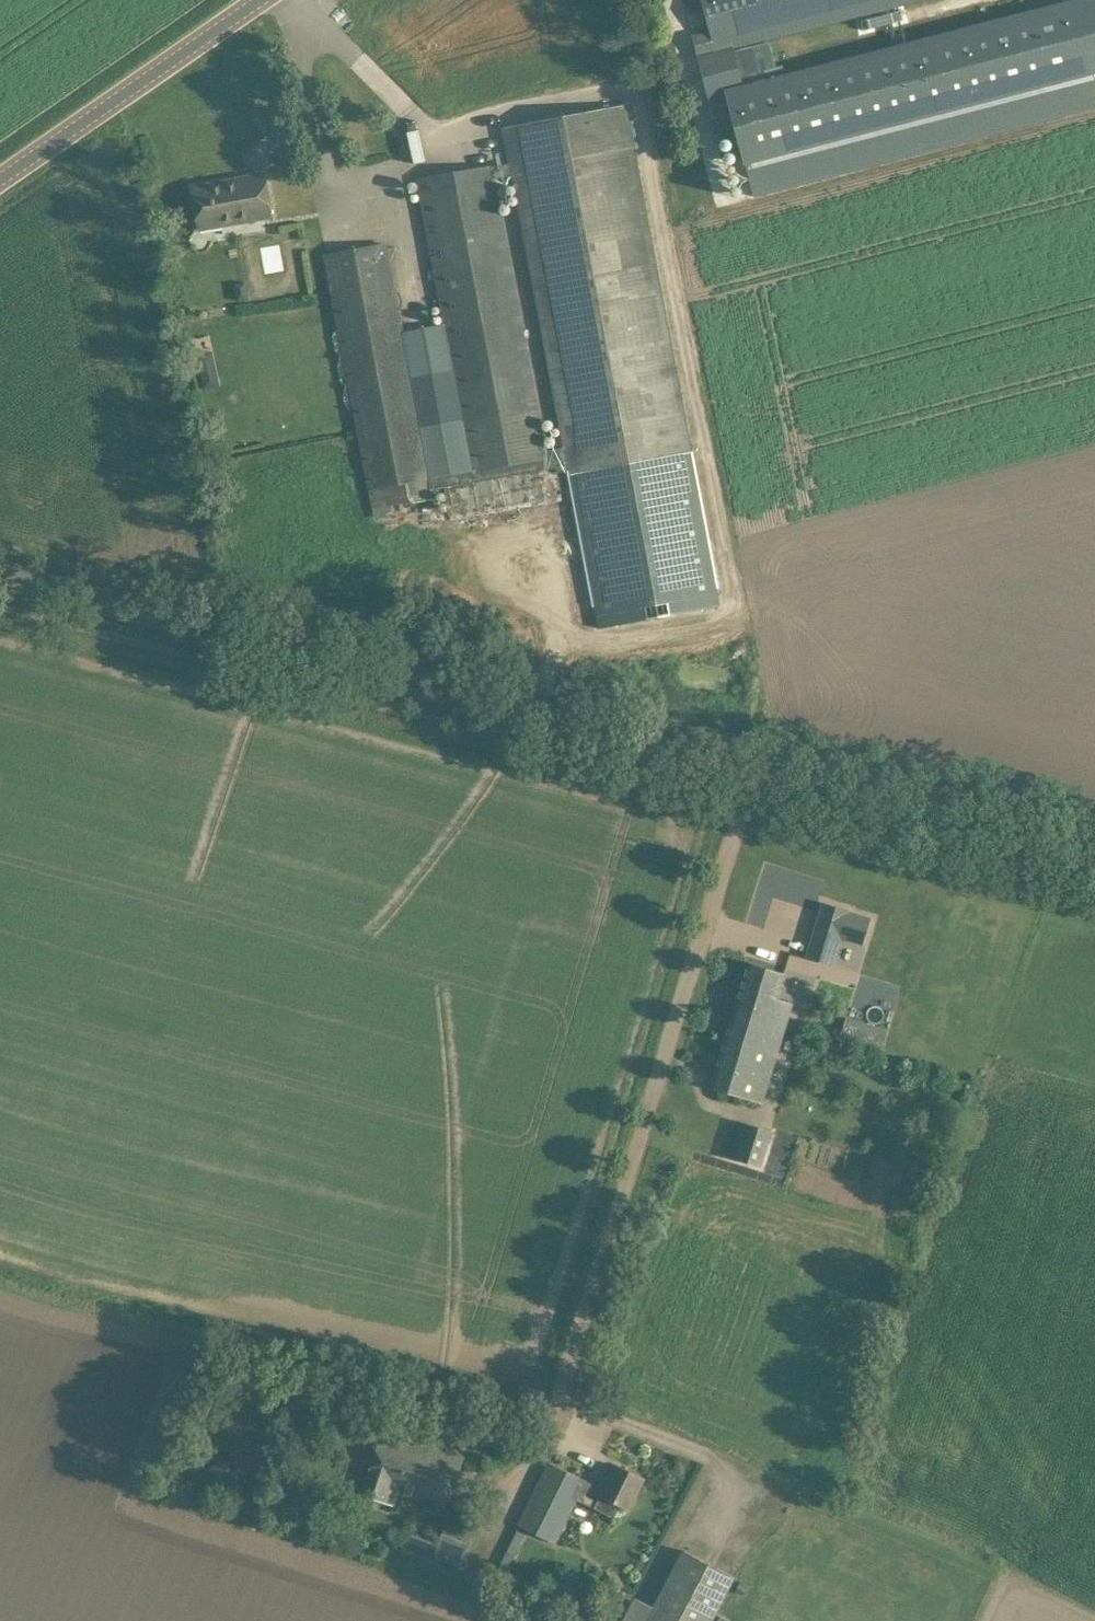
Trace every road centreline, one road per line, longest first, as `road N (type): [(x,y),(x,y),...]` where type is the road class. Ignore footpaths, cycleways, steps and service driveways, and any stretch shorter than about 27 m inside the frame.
road 1 (tertiary): [(1094,861),(0,574)]
road 2 (tertiary): [(0,180),(260,0)]

